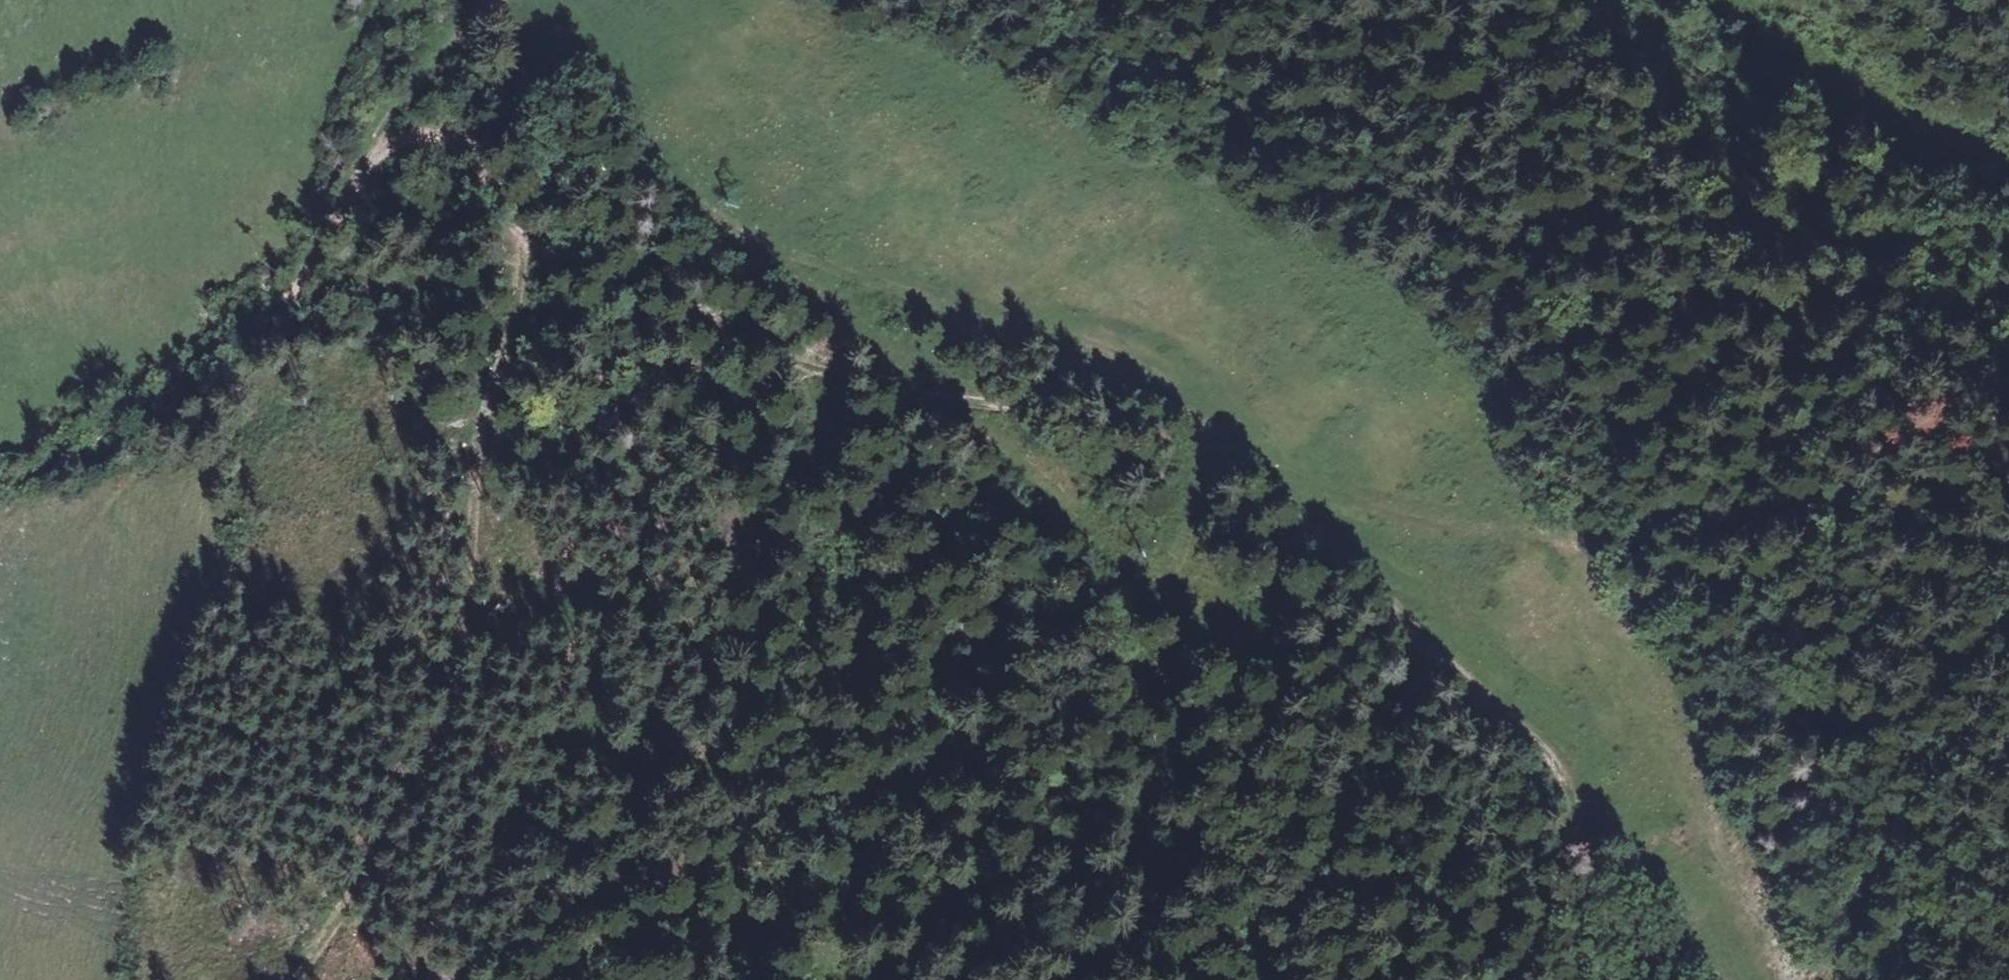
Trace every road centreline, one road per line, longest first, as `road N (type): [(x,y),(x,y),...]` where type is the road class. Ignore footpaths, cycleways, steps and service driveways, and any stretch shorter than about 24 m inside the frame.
road 1 (track): [(1570,979),(1587,856),(1571,790),(1547,750),(1194,421),(1130,398),(860,385),(525,260)]
road 2 (track): [(377,152),(418,136),(471,148),(494,213),(522,241),(525,260),(482,449),(448,715),(418,798),(344,930),(304,979)]
road 3 (track): [(0,473),(168,412),(287,320),(419,85),(492,0)]
road 4 (track): [(489,422),(533,485),(575,468)]

